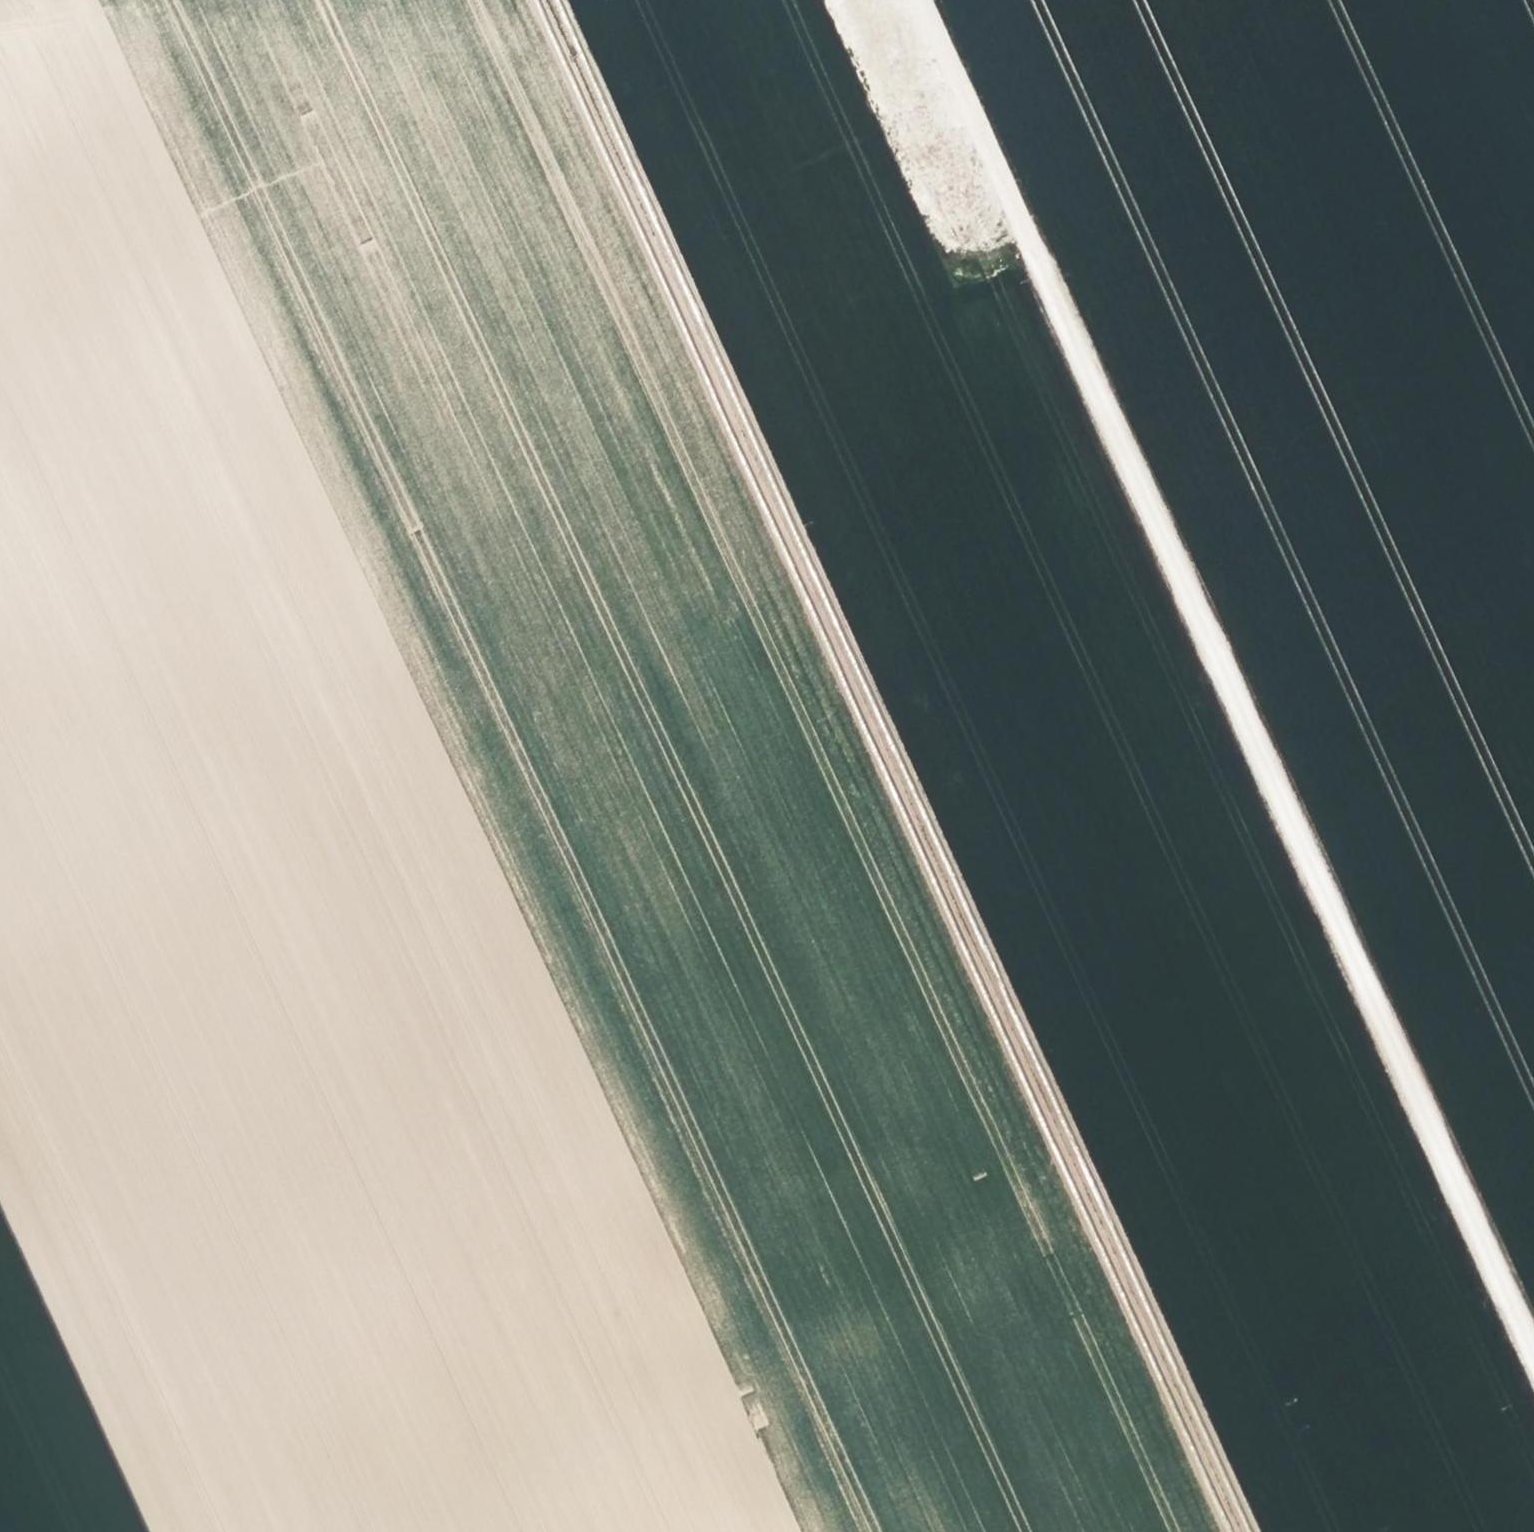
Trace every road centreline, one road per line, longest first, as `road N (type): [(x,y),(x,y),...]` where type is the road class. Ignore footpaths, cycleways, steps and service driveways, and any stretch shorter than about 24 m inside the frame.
road 1 (track): [(1026,248),(1533,1359)]

